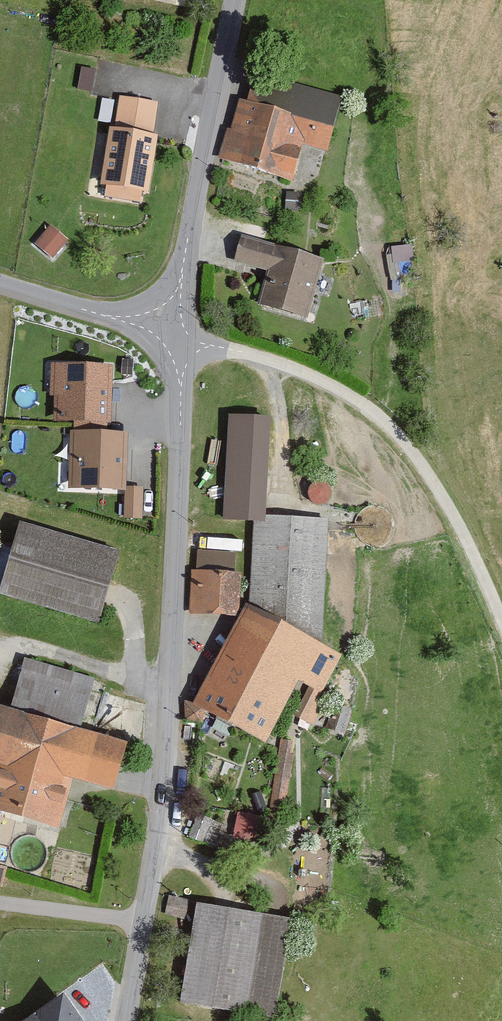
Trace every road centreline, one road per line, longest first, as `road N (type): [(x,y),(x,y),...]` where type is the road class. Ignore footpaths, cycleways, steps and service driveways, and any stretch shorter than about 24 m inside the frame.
road 1 (residential): [(180,328),(174,708),(125,1020)]
road 2 (track): [(501,610),(484,564),(429,472),(369,406),(297,369),(180,328)]
road 3 (residential): [(241,0),(180,328)]
road 4 (residential): [(0,287),(180,328)]

